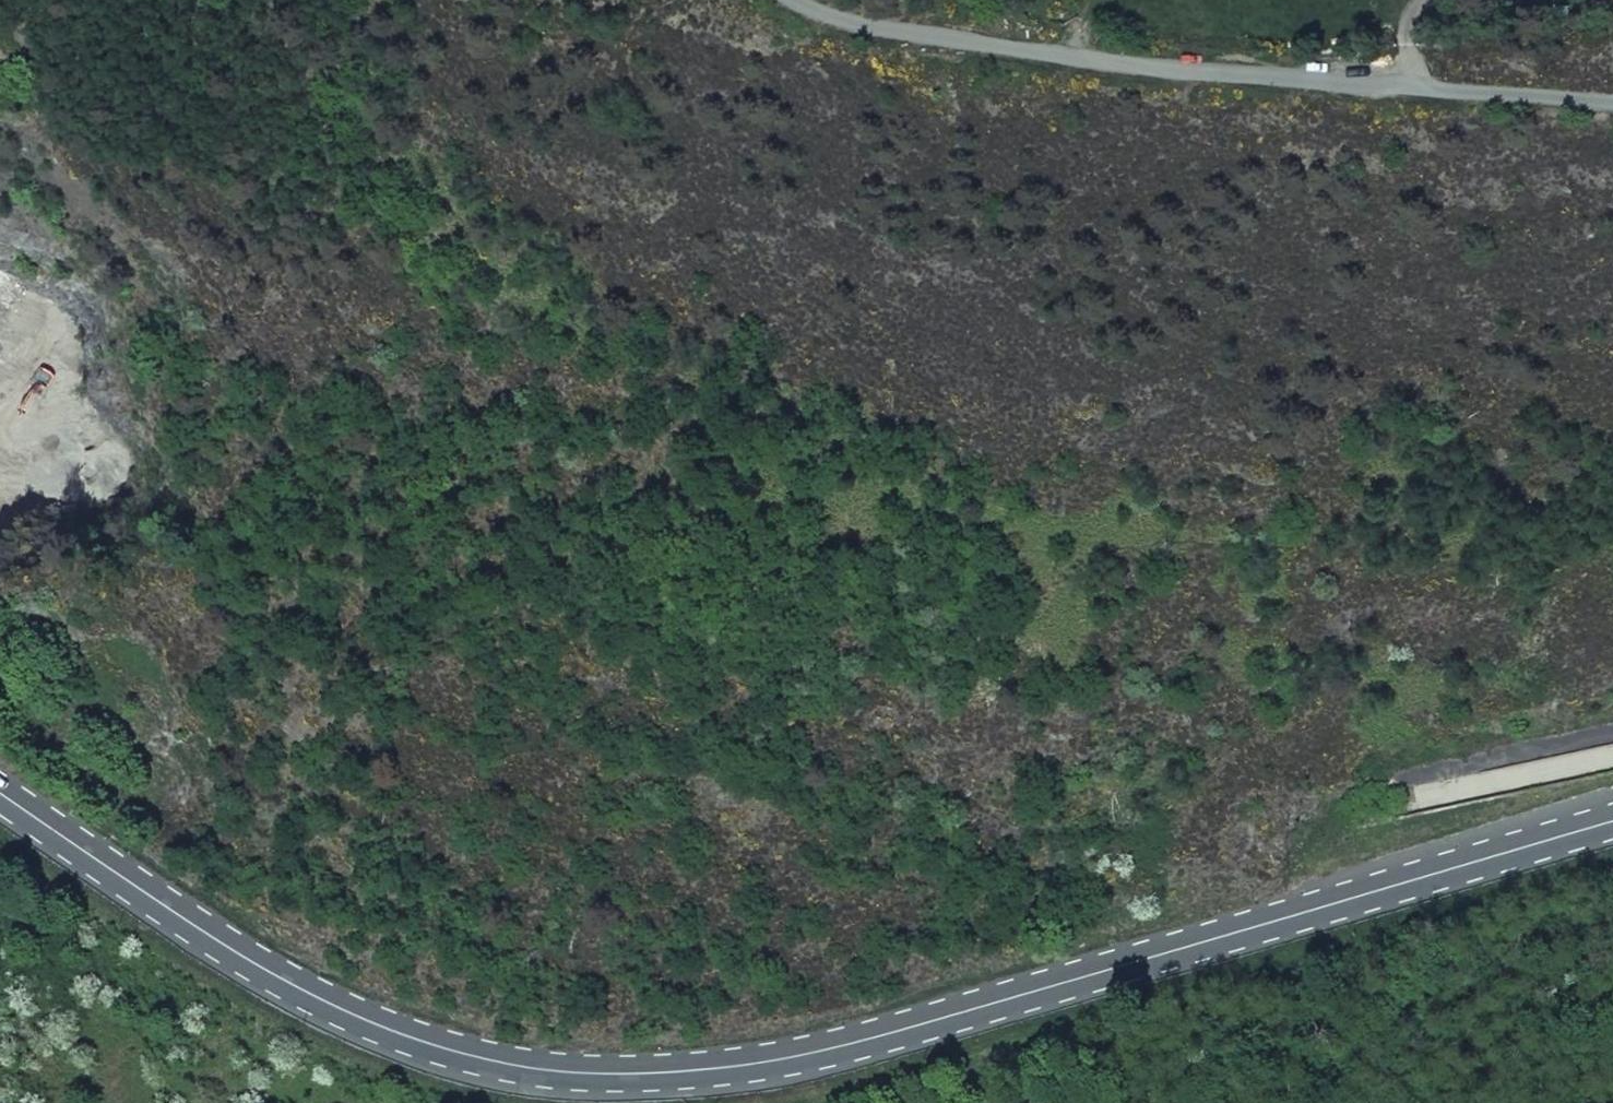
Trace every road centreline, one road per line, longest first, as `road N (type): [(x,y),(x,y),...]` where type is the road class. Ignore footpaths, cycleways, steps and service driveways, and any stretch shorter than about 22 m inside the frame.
road 1 (primary): [(0,792),(246,957),(326,1001),(470,1056),(589,1075),(730,1067),(893,1034),(1612,820)]
road 2 (unclassified): [(783,0),(854,30),(1176,71),(1612,99)]

